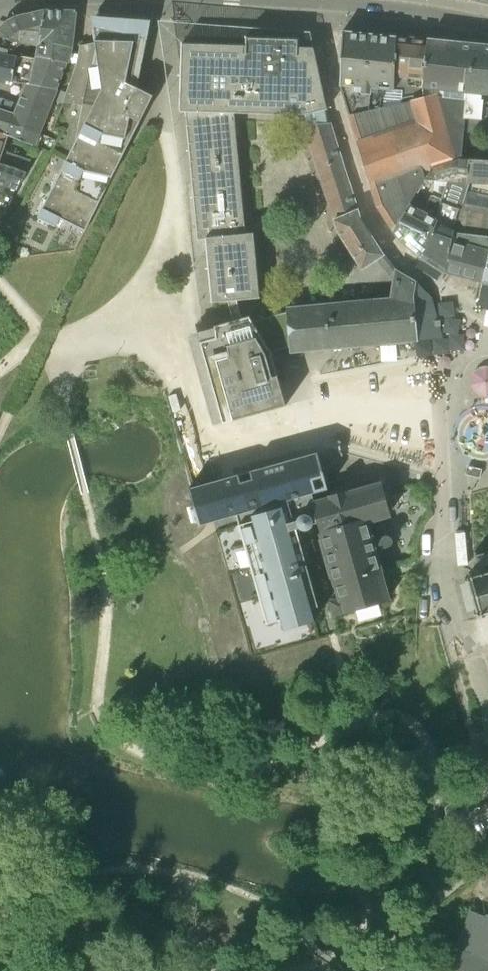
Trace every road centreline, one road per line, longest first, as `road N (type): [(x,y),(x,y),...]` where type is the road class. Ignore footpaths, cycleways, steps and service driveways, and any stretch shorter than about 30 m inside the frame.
road 1 (residential): [(487,697),(446,575),(461,531),(460,485)]
road 2 (residential): [(294,0),(487,24)]
road 3 (residential): [(460,485),(452,352)]

